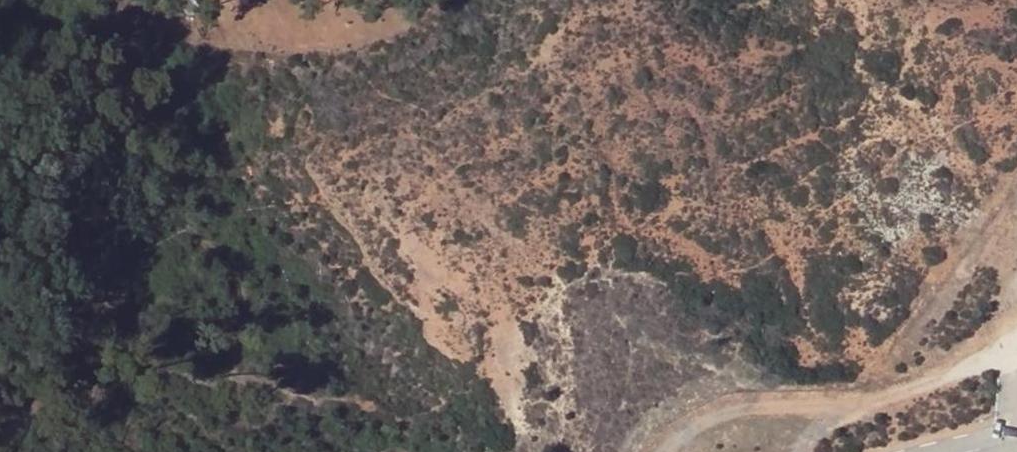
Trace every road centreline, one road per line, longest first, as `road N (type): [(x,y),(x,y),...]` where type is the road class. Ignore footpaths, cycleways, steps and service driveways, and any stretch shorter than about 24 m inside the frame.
road 1 (track): [(664,451),(709,421),(748,409),(880,398),(967,368),(1016,336)]

